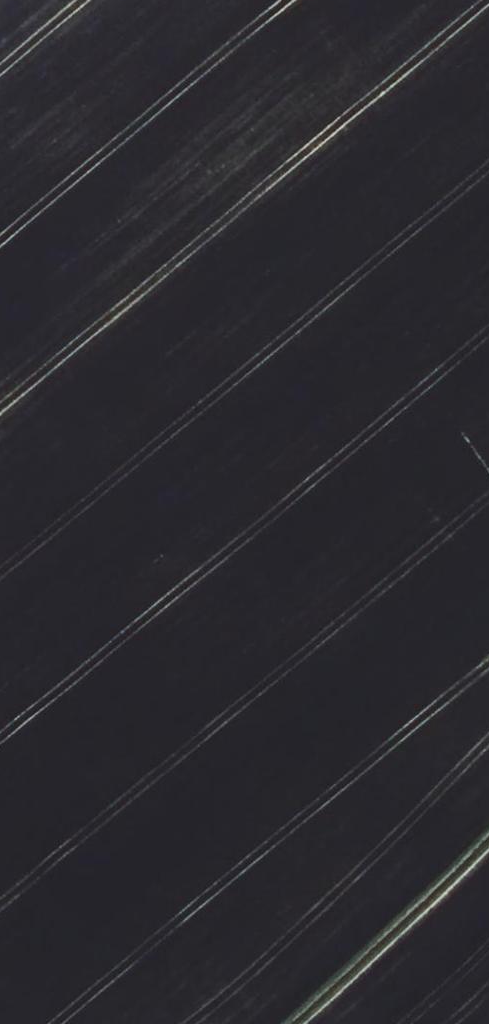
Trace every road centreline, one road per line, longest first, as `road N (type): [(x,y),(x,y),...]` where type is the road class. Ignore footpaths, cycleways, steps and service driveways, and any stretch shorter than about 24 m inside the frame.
road 1 (track): [(488,835),(288,1023)]

